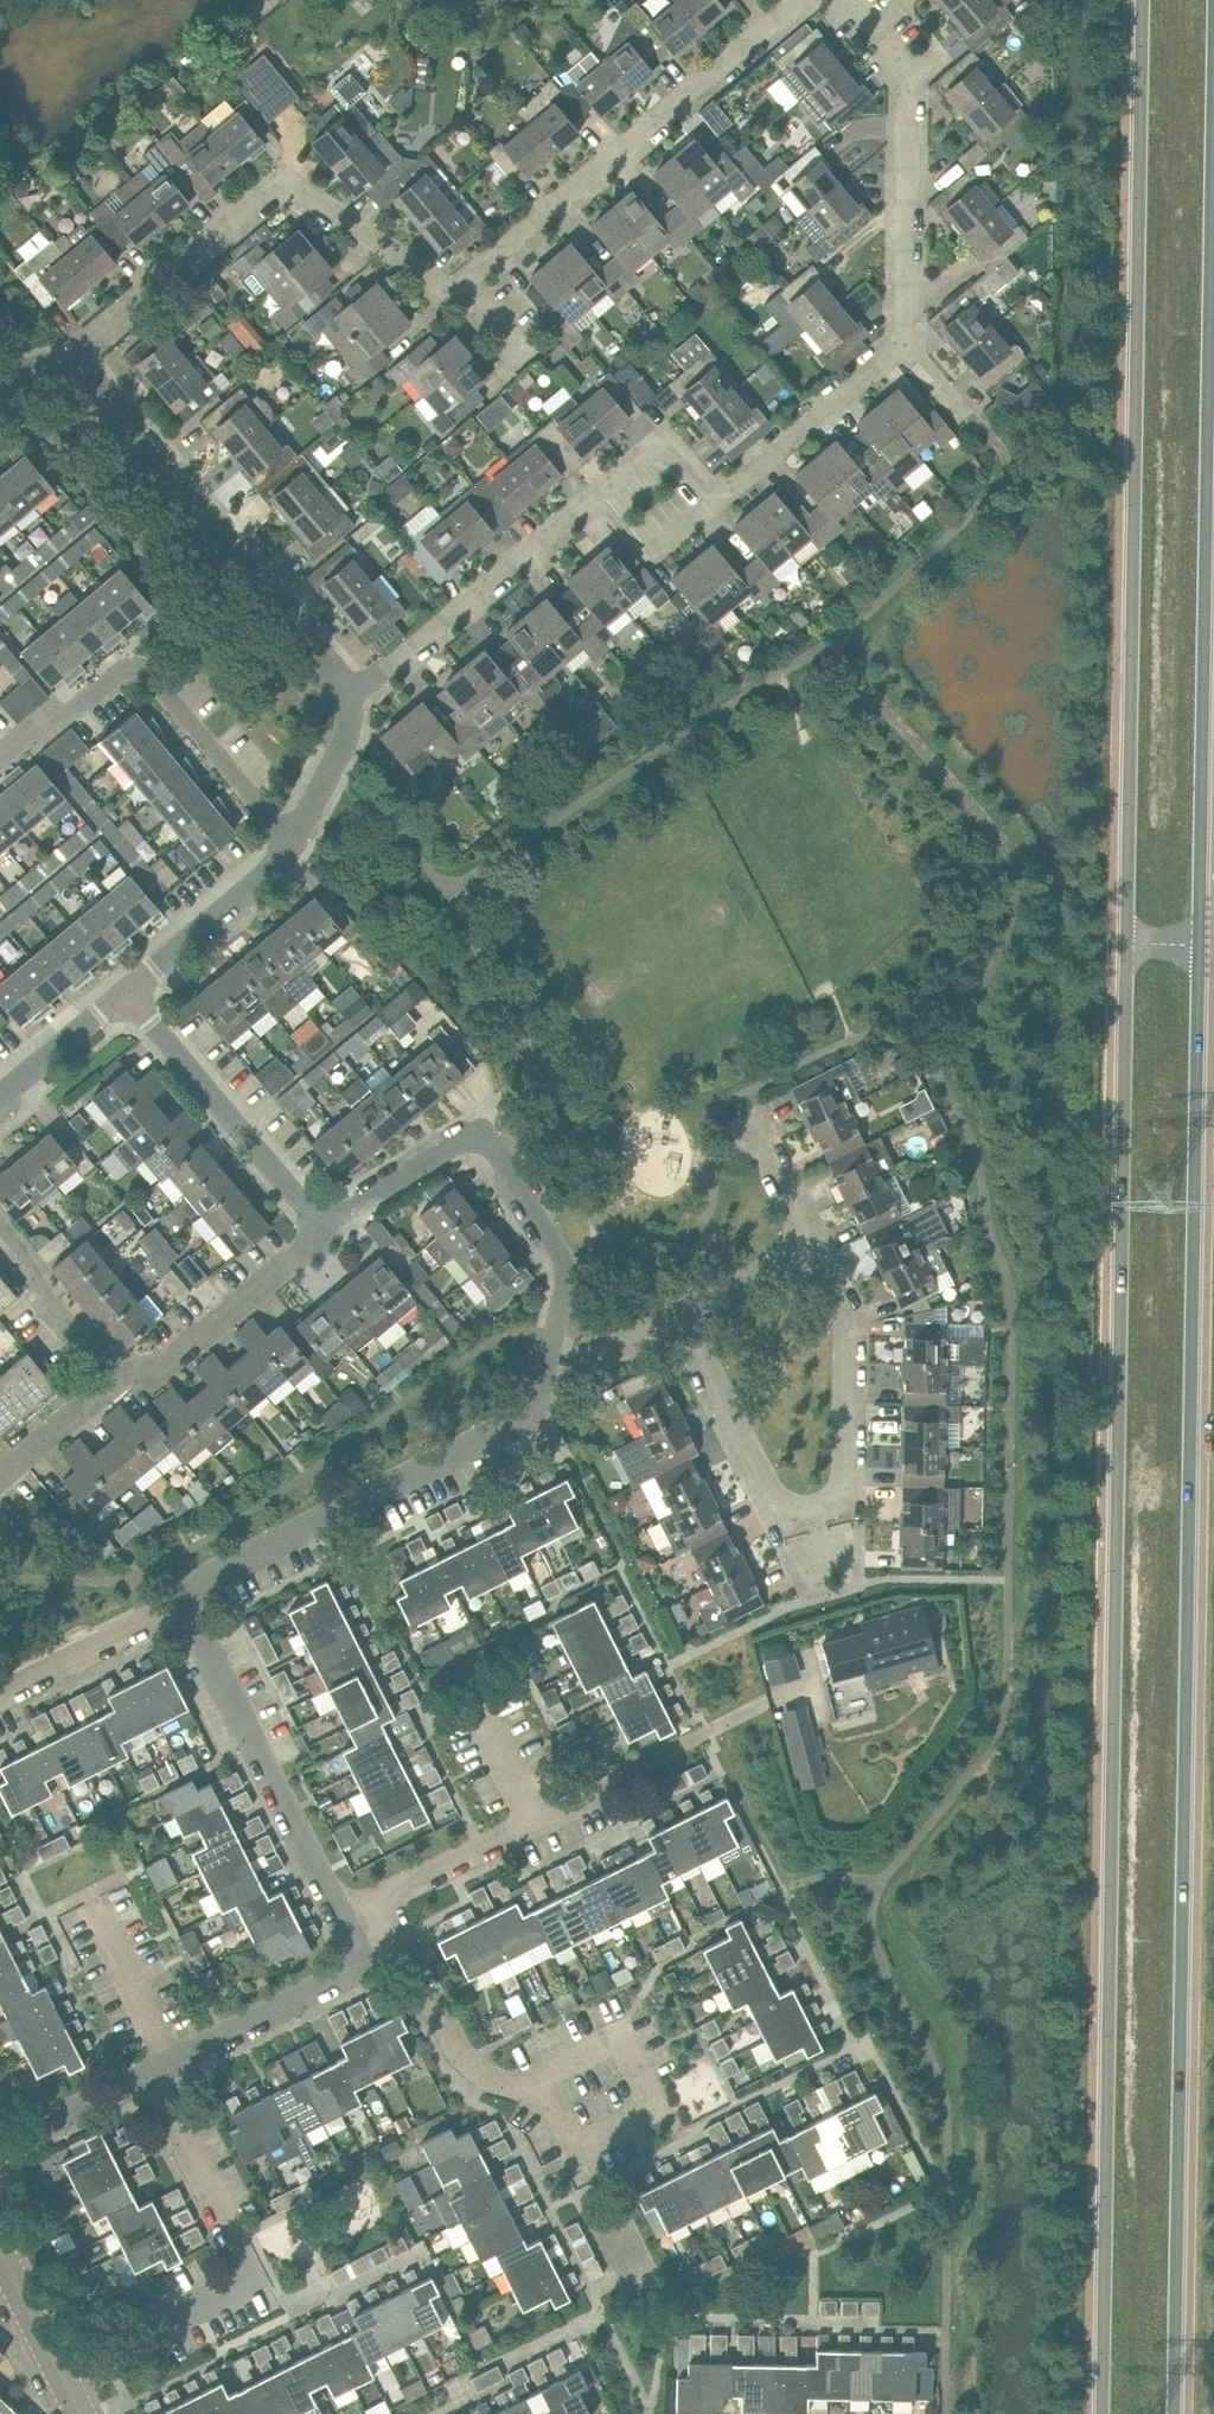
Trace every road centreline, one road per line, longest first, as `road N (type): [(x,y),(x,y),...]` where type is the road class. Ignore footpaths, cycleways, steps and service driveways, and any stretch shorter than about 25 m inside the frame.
road 1 (secondary): [(1121,943),(1100,2413)]
road 2 (secondary): [(1178,2413),(1203,944)]
road 3 (residential): [(355,694),(623,479),(678,538),(901,341),(903,92),(892,49),(852,0)]
road 4 (residential): [(798,0),(438,307),(294,159),(74,353)]
road 5 (secondary): [(1137,0),(1121,943)]
road 6 (secondary): [(1203,944),(1213,346)]
road 7 (residential): [(680,1311),(775,1496),(796,1509),(833,1499),(843,1485),(847,1317),(809,1242)]
road 8 (residential): [(321,1213),(344,1212),(479,1134),(502,1159),(565,1266),(544,1379)]
road 9 (residential): [(74,353),(355,694)]
road 10 (residential): [(187,1609),(208,1576),(533,1415),(544,1379)]
road 11 (residential): [(0,2151),(345,1975),(372,1933)]
road 12 (residential): [(291,843),(151,676),(136,669),(119,674),(0,769)]
road 13 (residential): [(372,1933),(333,1893),(187,1609)]
road 14 (residential): [(321,1213),(298,1197),(128,996)]
road 15 (residential): [(112,1379),(161,1365),(310,1244),(321,1213)]
road 16 (residential): [(372,1933),(400,1889),(593,1796)]
road 17 (residential): [(544,2078),(509,2084),(458,2054),(408,1957),(372,1933)]
road 18 (residential): [(544,2078),(612,2043),(633,2053),(653,2094),(643,2115),(599,2138),(576,2136)]
road 19 (residential): [(128,996),(276,869),(291,843)]
road 20 (residential): [(0,1696),(187,1609)]
road 21 (residential): [(112,1379),(40,1296),(23,1253),(0,1226)]
road 22 (residential): [(81,2413),(0,2245)]
road 23 (residential): [(809,1242),(749,1125),(761,1110),(749,1089)]
road 24 (residential): [(291,843),(346,734),(355,694)]
road 25 (residential): [(0,1097),(128,996)]
road 26 (residential): [(544,1379),(680,1311)]
road 27 (residential): [(0,1475),(112,1379)]
road 28 (residential): [(680,1311),(809,1242)]

